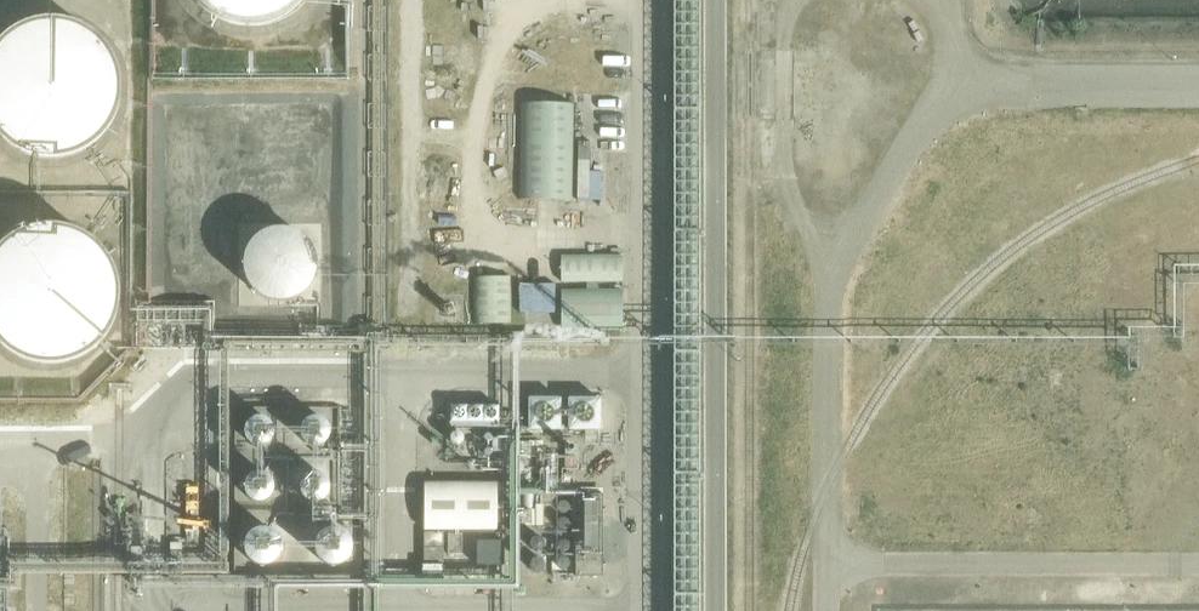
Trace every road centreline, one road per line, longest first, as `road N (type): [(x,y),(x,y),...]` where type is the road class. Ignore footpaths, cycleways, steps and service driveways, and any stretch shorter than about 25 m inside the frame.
road 1 (unclassified): [(720,0),(718,610)]

